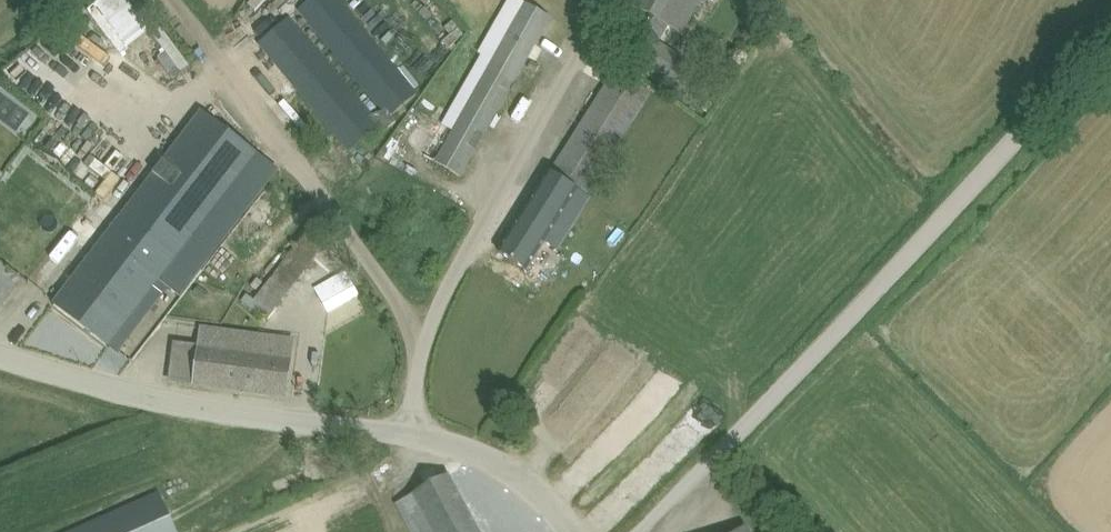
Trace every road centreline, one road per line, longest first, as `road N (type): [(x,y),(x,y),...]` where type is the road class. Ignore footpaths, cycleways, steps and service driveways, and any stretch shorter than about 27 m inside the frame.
road 1 (unclassified): [(1110,37),(641,531)]
road 2 (unclassified): [(408,434),(423,345),(450,279),(610,0)]
road 3 (track): [(423,345),(386,281),(170,0)]
road 4 (unclassified): [(408,434),(165,396),(0,349)]
road 5 (unclassified): [(571,531),(520,477),(471,450),(408,434)]

